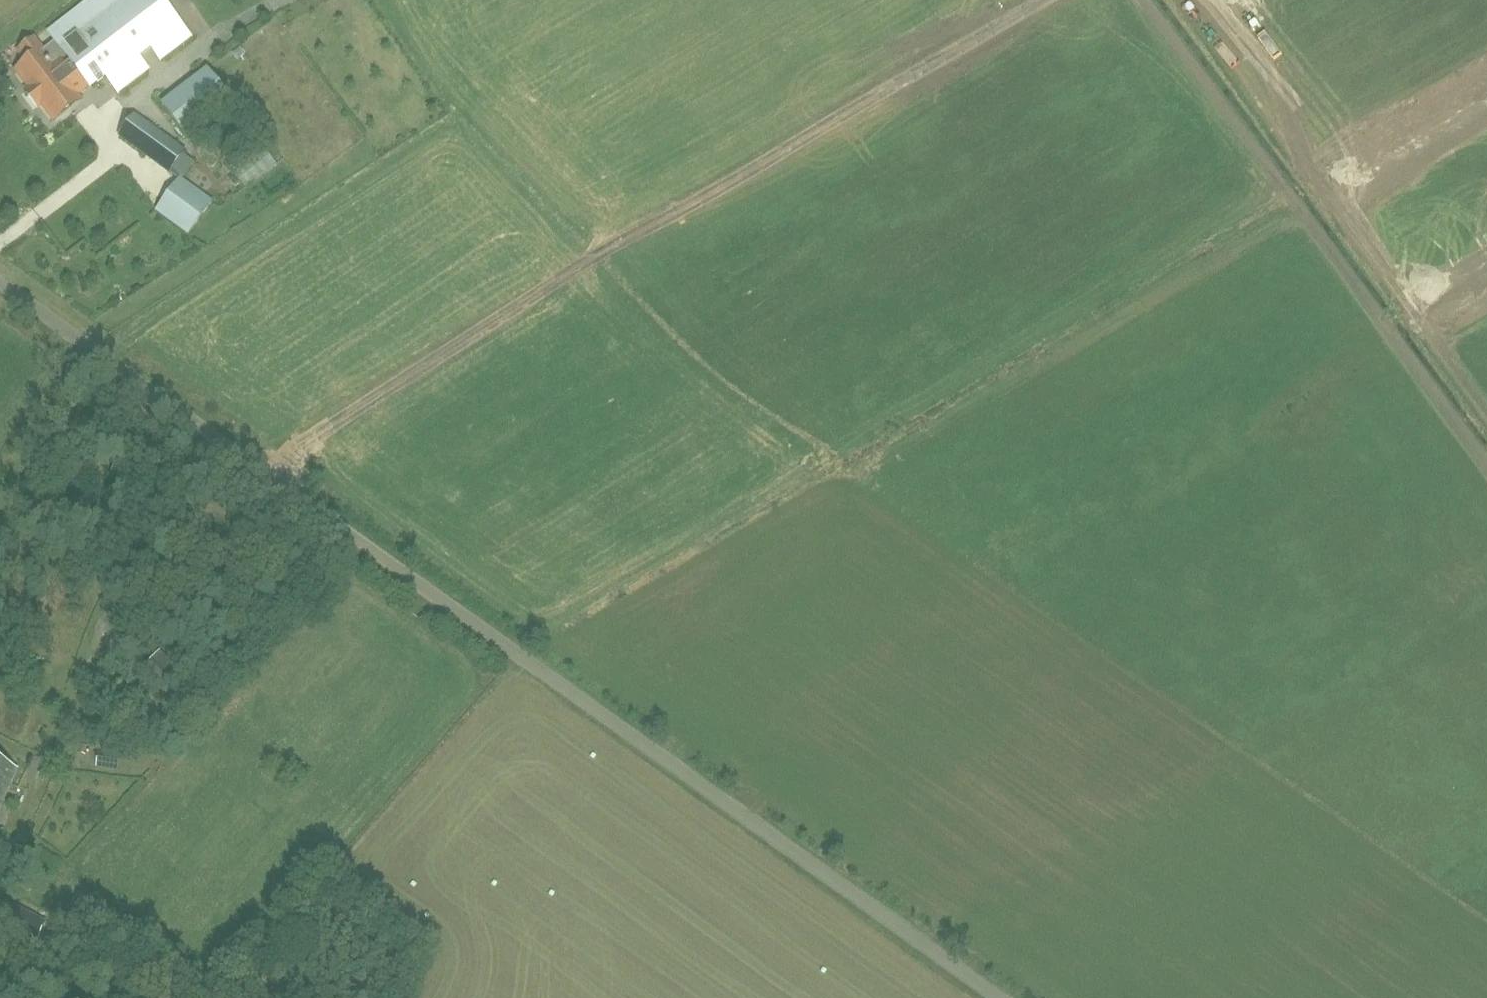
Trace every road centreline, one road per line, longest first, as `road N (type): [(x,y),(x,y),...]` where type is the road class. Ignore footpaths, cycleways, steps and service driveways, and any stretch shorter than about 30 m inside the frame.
road 1 (unclassified): [(1019,997),(0,266)]

